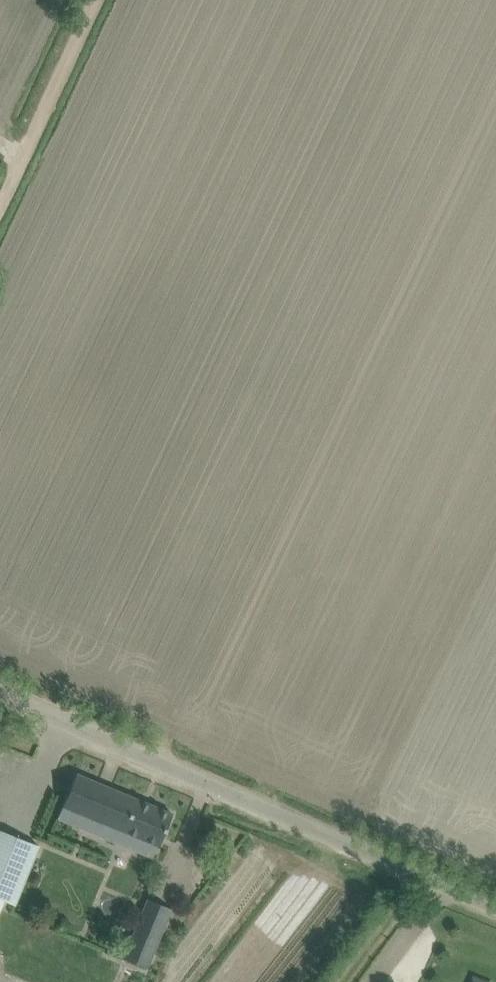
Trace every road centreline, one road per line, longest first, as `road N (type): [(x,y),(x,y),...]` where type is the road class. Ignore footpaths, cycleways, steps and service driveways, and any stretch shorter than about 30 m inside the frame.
road 1 (unclassified): [(495,915),(0,692)]
road 2 (track): [(0,234),(109,0)]

